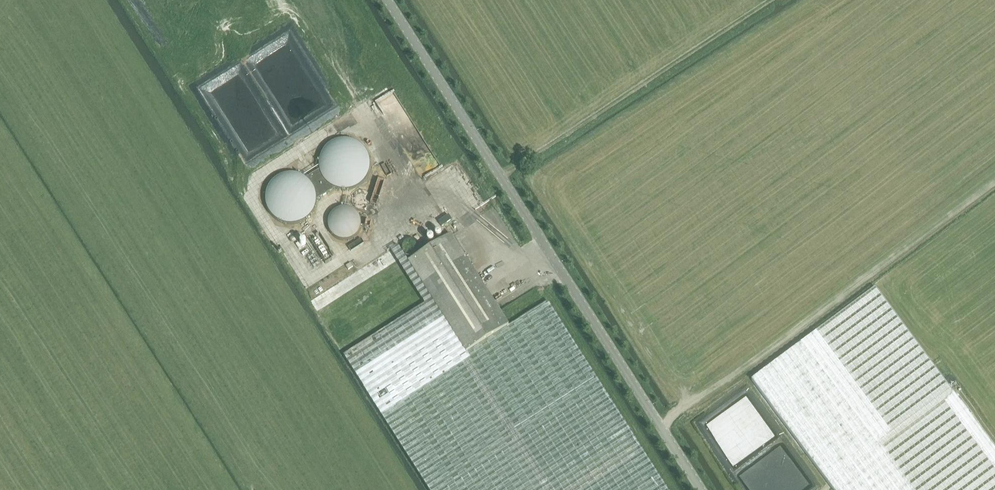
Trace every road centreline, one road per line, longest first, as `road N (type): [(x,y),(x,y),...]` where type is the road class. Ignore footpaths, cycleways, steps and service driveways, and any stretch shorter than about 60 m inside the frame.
road 1 (unclassified): [(703,489),(389,0)]
road 2 (track): [(994,181),(661,425)]
road 3 (track): [(507,172),(769,0)]

